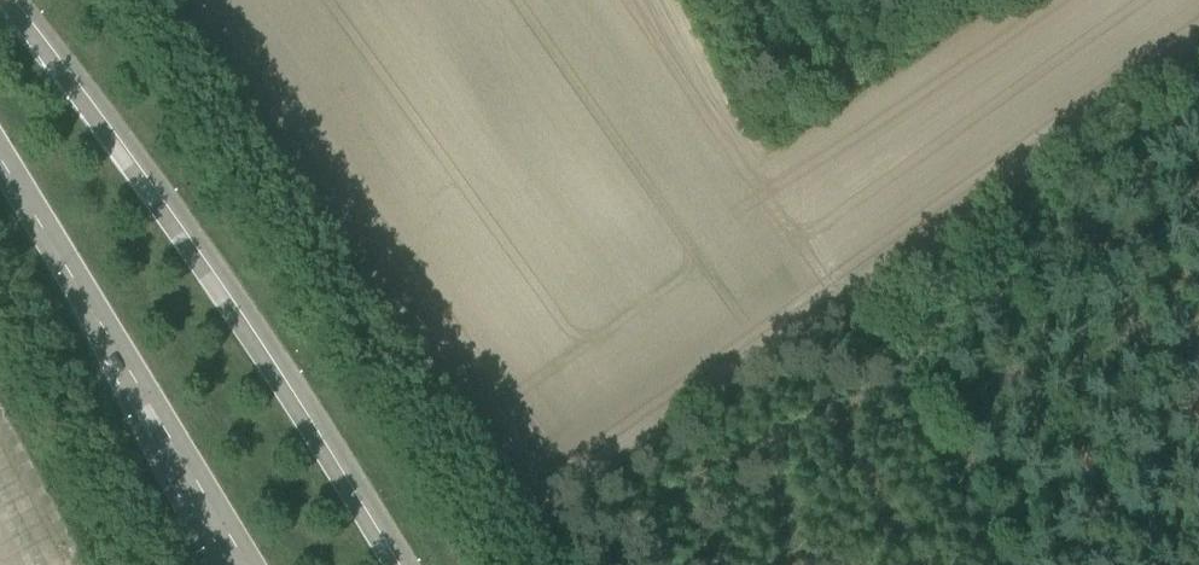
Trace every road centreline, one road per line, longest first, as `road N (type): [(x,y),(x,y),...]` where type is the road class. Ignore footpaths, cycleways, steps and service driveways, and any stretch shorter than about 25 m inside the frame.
road 1 (tertiary): [(389,564),(133,174),(1,0)]
road 2 (tertiary): [(0,158),(246,564)]

